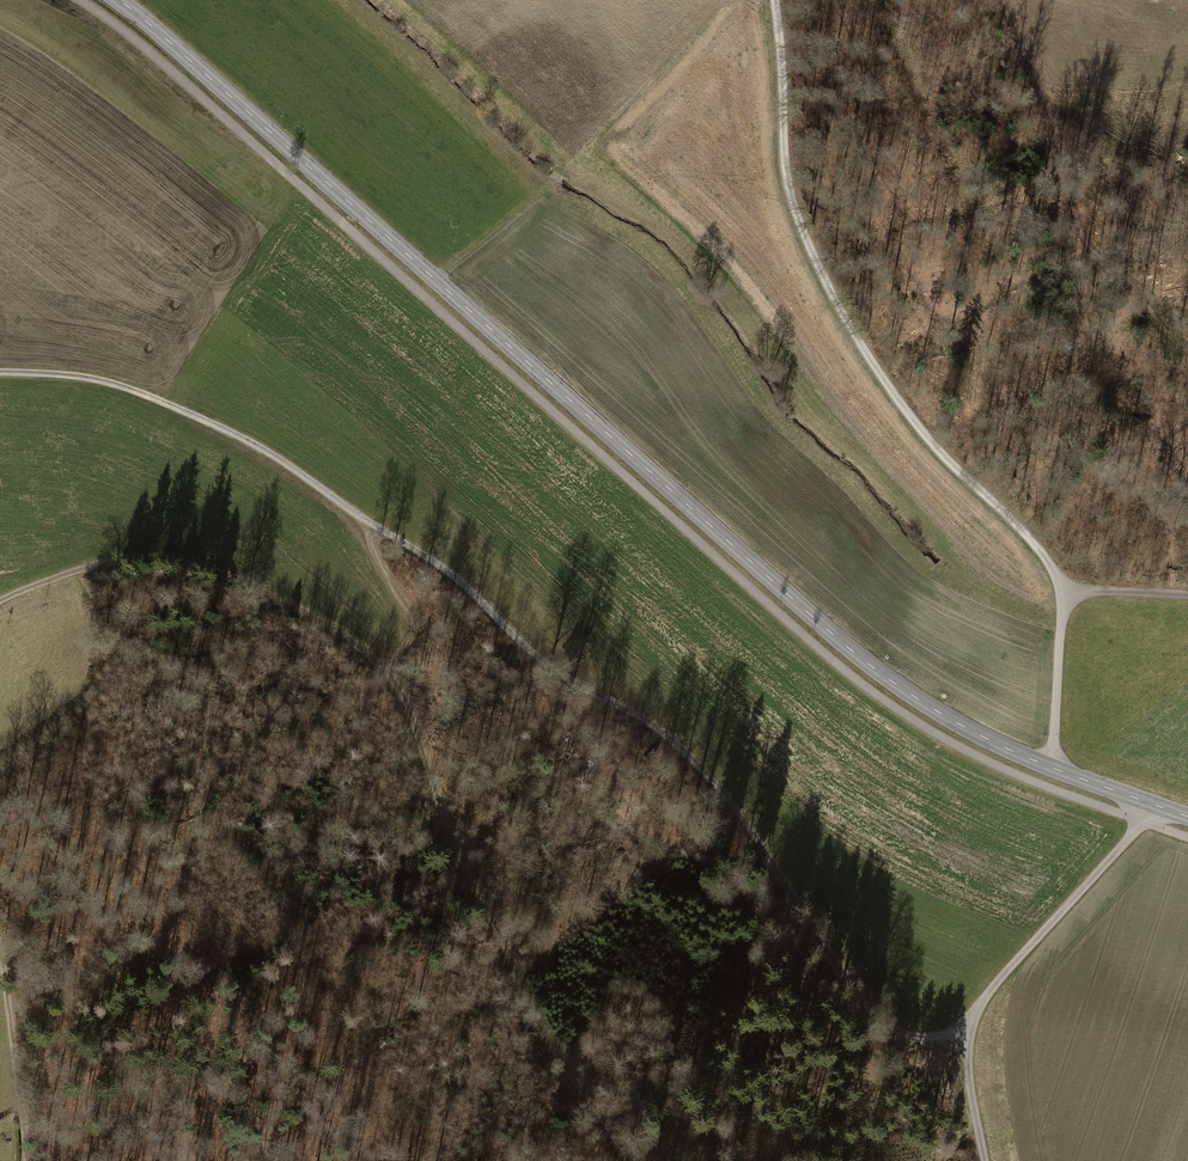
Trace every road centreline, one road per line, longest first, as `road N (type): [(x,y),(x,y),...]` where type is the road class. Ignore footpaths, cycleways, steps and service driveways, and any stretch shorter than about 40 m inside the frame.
road 1 (tertiary): [(1187,819),(1004,748),(877,670),(115,0)]
road 2 (track): [(627,1160),(545,1034),(452,836),(416,722),(387,668),(253,586),(175,560),(107,565),(0,603)]
road 3 (track): [(373,526),(460,582),(552,670),(662,732),(718,785),(883,1027),(905,1037),(966,1037)]
road 4 (track): [(1060,590),(1016,522),(892,389),(830,291),(787,180),(774,0)]
road 5 (track): [(1150,806),(1133,839),(993,990),(966,1037),(984,1160)]
road 6 (track): [(0,372),(99,379),(151,397),(285,461),(373,526)]
road 7 (track): [(185,1160),(61,1002),(5,956)]
road 8 (track): [(0,944),(13,994),(22,1160)]
road 9 (track): [(1047,766),(1060,590)]
road 10 (track): [(387,668),(413,626),(375,553),(373,526)]
road 11 (track): [(1060,590),(1187,596)]

